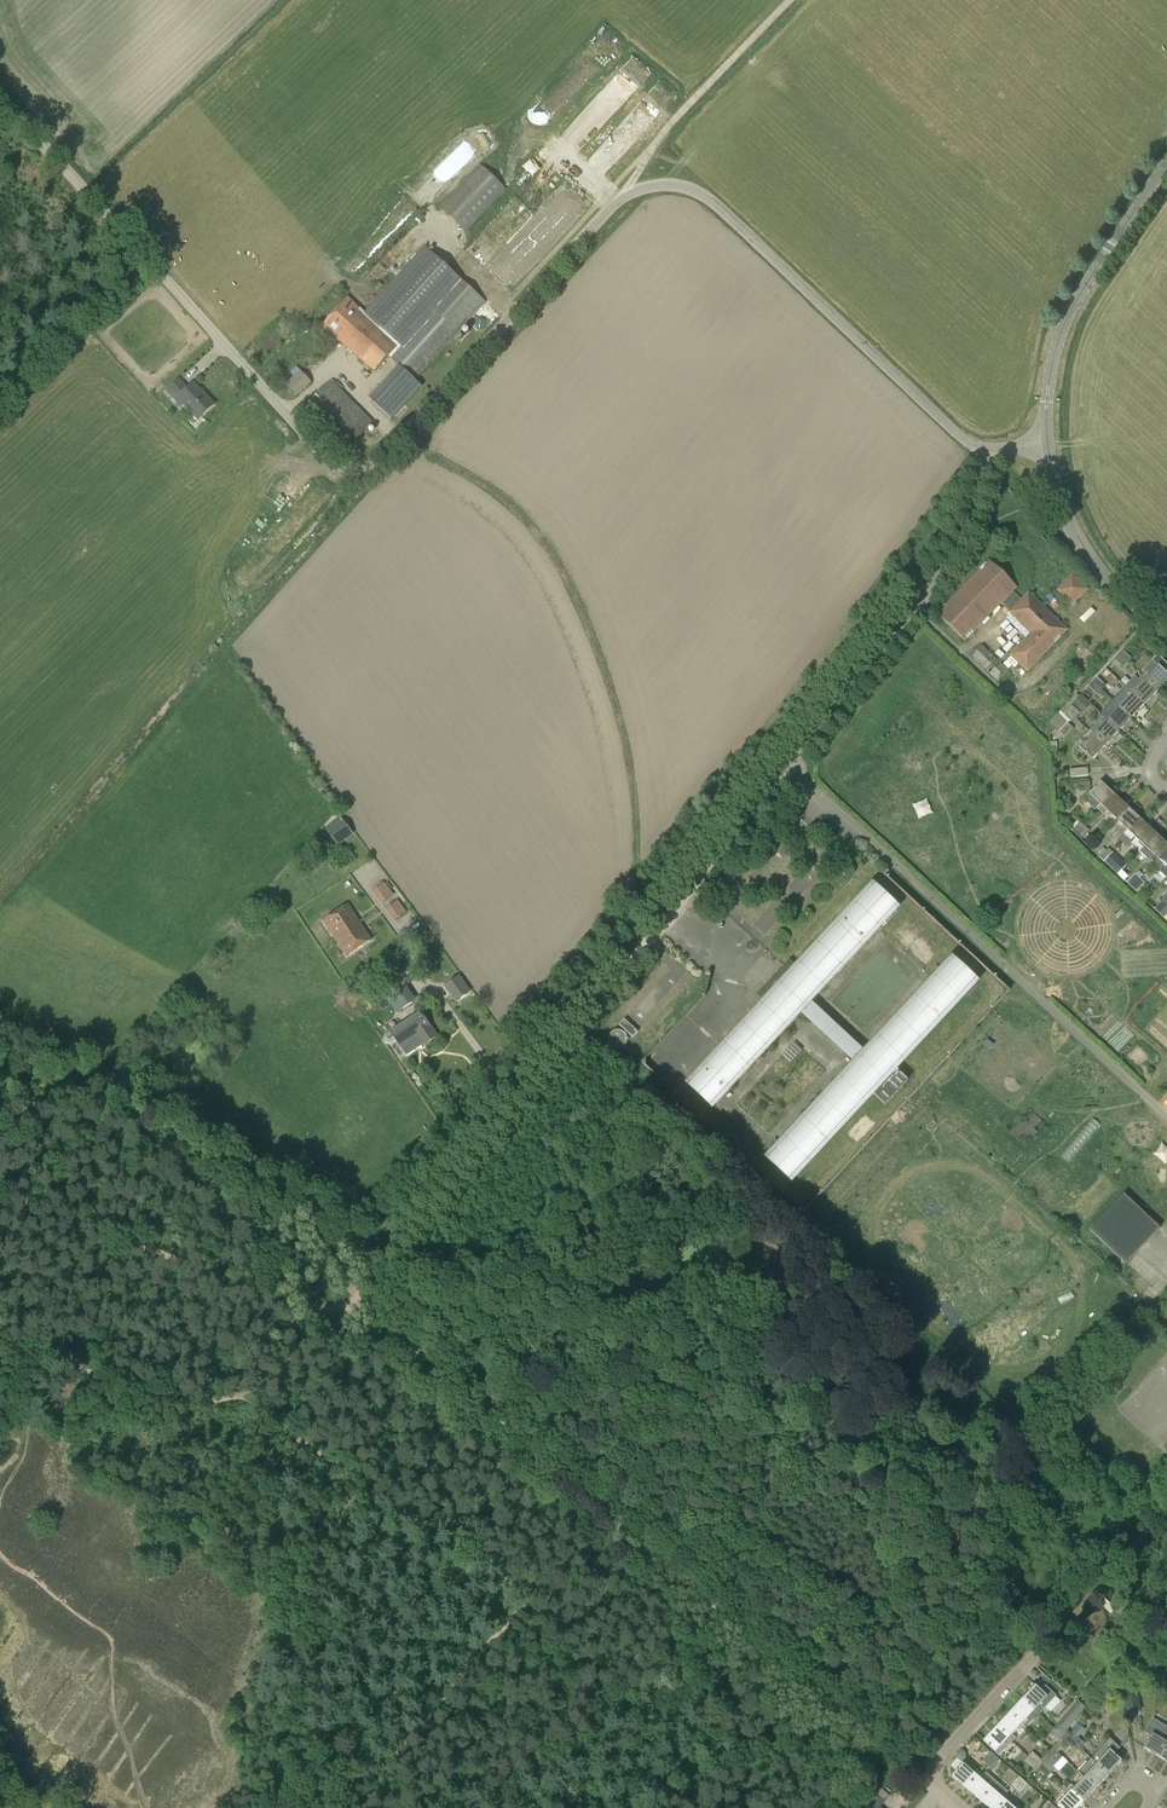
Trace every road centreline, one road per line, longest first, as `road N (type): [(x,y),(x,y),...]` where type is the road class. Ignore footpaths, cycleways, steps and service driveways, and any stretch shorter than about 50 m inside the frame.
road 1 (unclassified): [(993,449),(966,441),(698,189),(669,182),(626,193),(379,459),(339,465),(306,441),(0,97)]
road 2 (track): [(901,1759),(617,1523),(380,1298)]
road 3 (unclassified): [(646,943),(958,554),(993,449)]
road 4 (track): [(327,1309),(380,1298),(385,1266),(646,943)]
road 5 (track): [(327,1309),(246,1288),(0,1188)]
road 6 (track): [(258,1404),(520,1606)]
road 7 (track): [(520,1606),(737,1763),(736,1777),(703,1807)]
road 8 (unclassified): [(1047,445),(1066,318),(1166,161)]
road 9 (track): [(532,1615),(496,1630),(362,1807)]
road 10 (residential): [(1166,634),(1081,541),(1047,445)]
road 11 (residential): [(922,1778),(1044,1645)]
road 12 (track): [(621,1526),(520,1606)]

